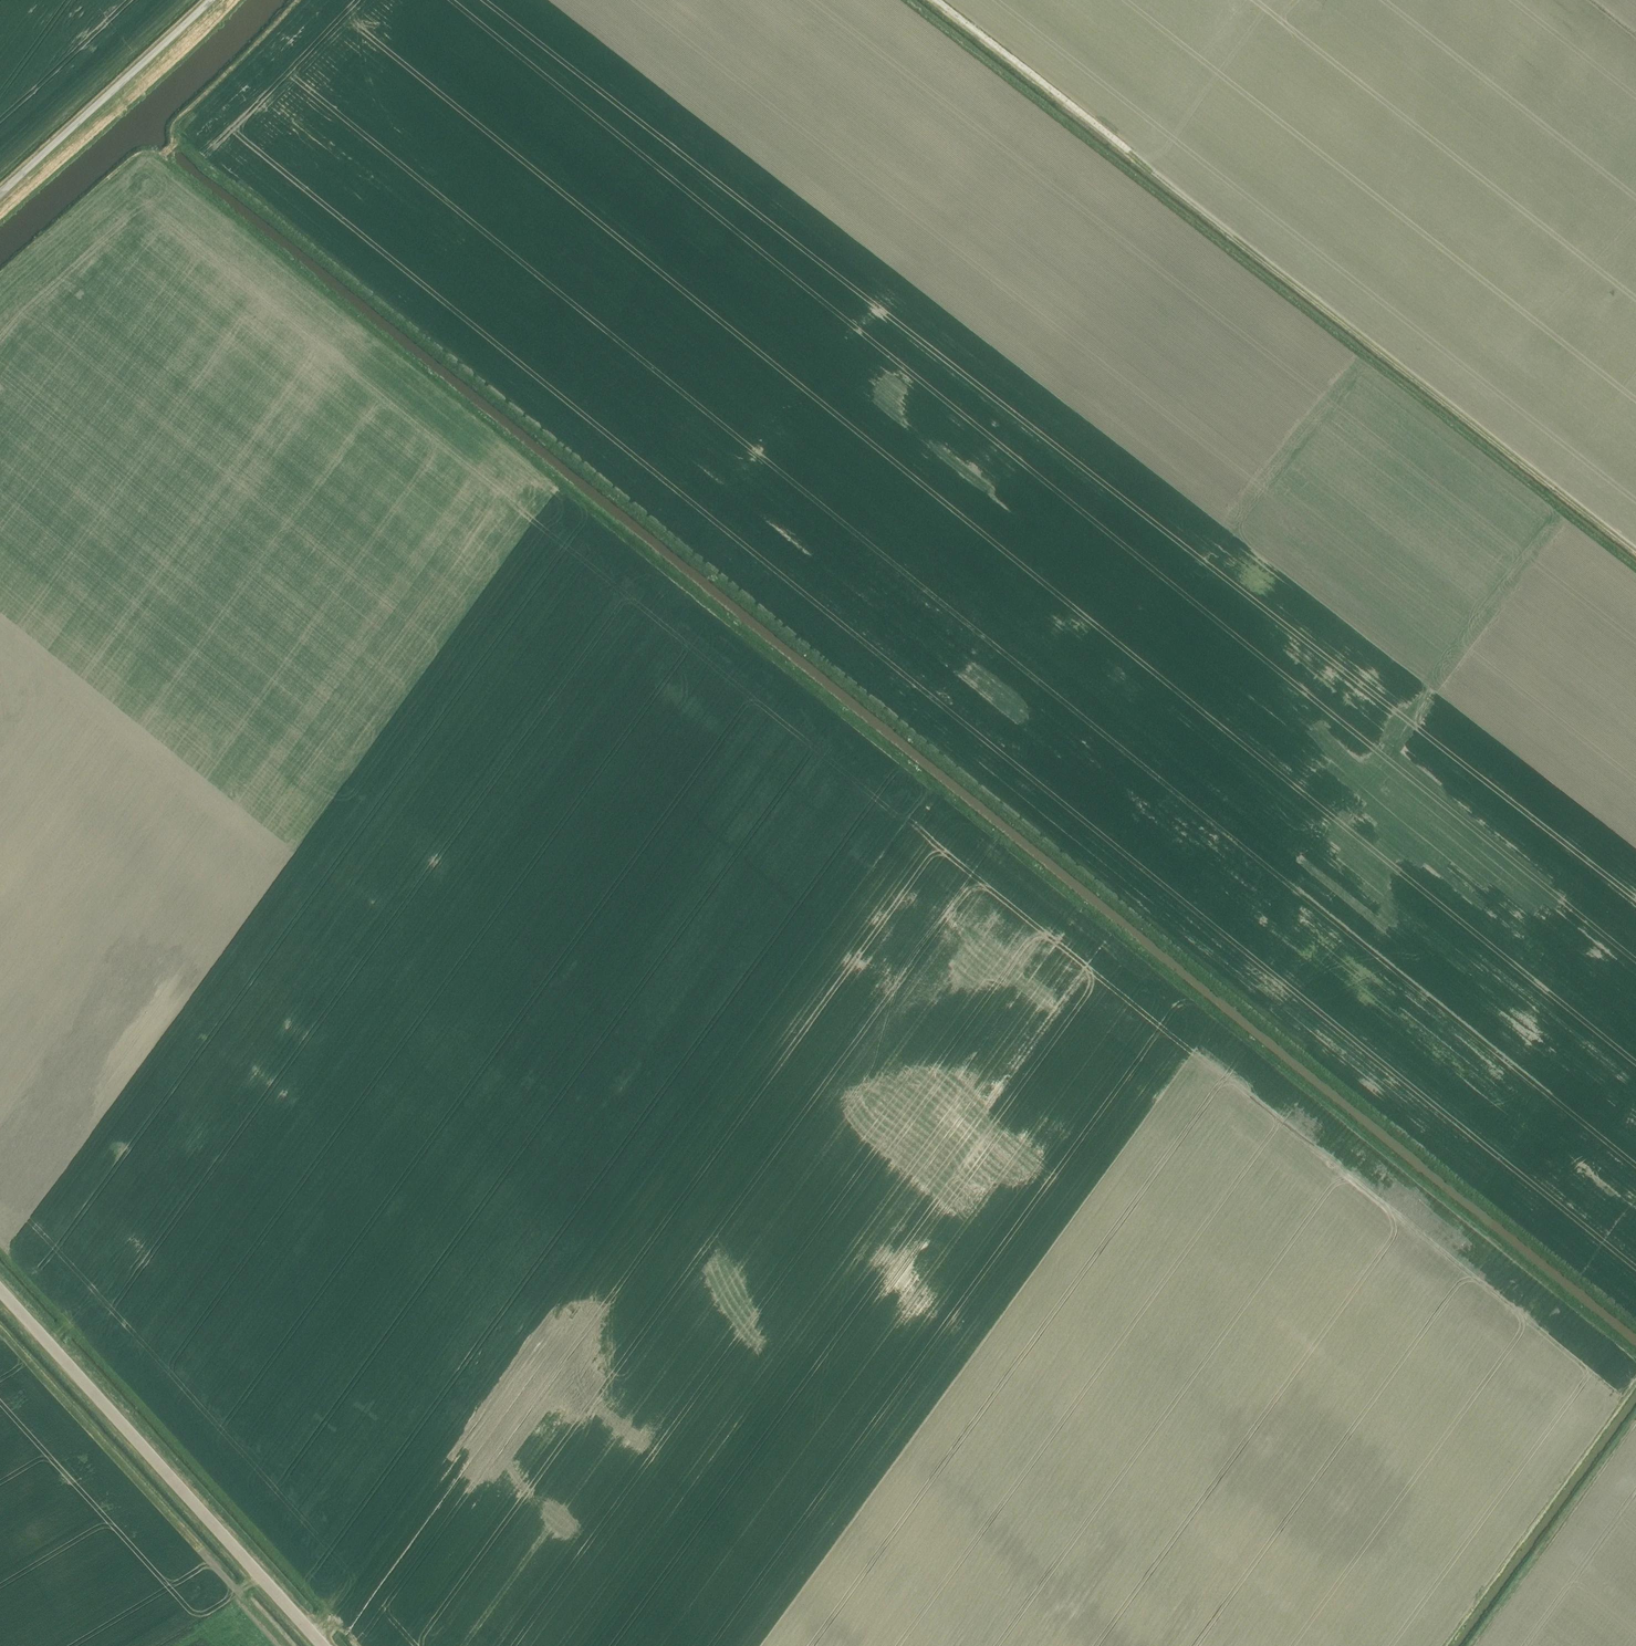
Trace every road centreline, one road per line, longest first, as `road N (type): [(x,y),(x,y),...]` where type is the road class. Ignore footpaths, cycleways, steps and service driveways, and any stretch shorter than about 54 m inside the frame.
road 1 (tertiary): [(317,1645),(0,1292)]
road 2 (unclassified): [(0,193),(210,0)]

